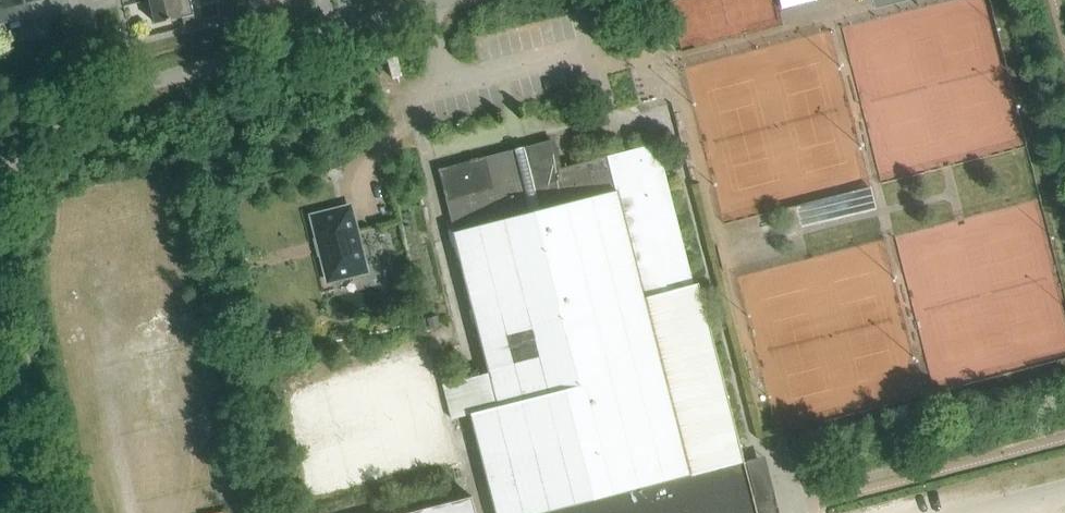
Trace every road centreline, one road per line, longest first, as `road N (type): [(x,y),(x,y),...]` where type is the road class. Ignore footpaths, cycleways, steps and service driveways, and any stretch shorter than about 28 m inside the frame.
road 1 (residential): [(0,182),(30,134),(66,109),(428,0)]
road 2 (residential): [(41,512),(0,340)]

